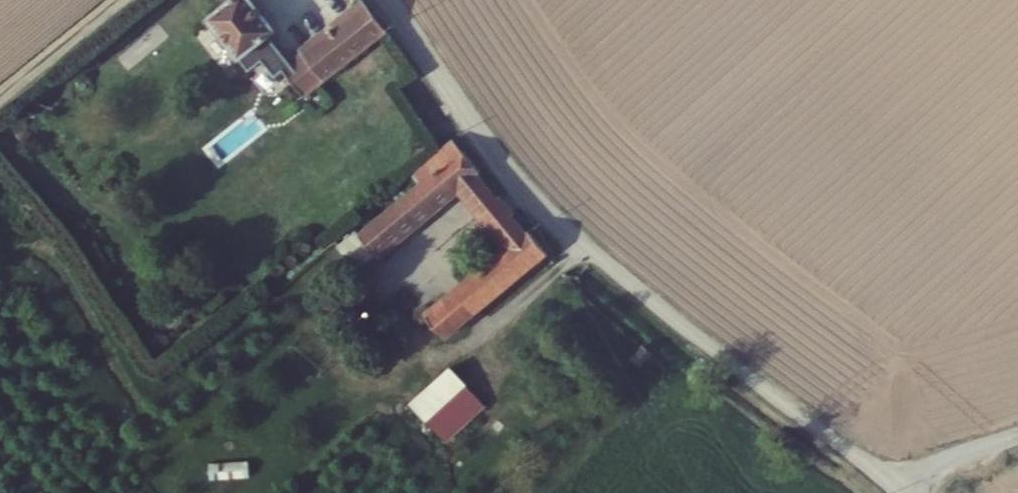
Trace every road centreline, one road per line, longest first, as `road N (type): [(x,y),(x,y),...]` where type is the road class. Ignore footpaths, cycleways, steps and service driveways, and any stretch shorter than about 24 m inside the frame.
road 1 (unclassified): [(390,0),(486,144),(556,219),(903,489)]
road 2 (unclassified): [(903,489),(946,461),(1017,436)]

